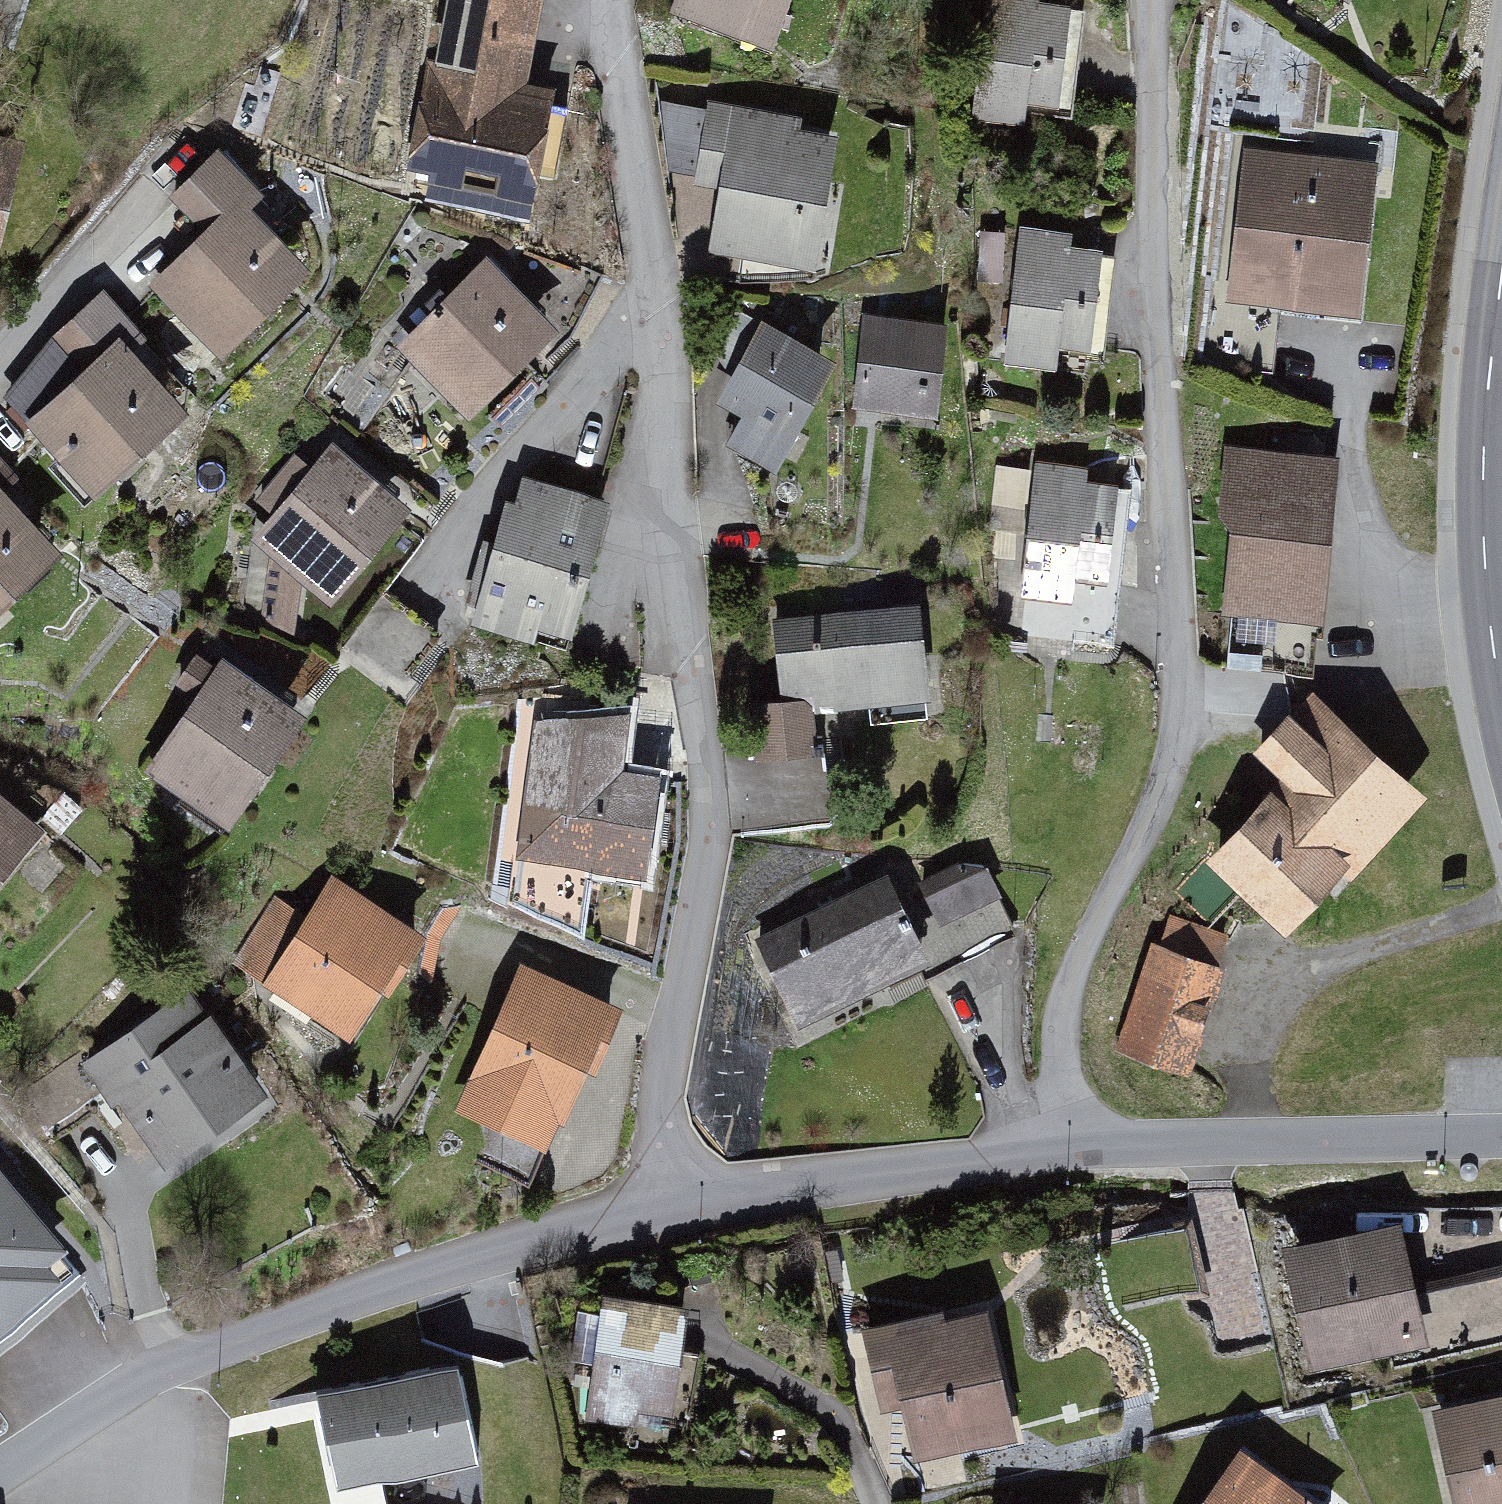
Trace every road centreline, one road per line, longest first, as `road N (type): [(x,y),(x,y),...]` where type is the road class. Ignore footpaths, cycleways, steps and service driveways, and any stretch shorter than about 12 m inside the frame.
road 1 (residential): [(1100,1145),(1069,1092),(1067,1023),(1175,772),(1177,616),(1145,0)]
road 2 (residential): [(641,1219),(690,963),(690,661),(655,296)]
road 3 (residential): [(641,1219),(270,1322),(101,1404),(0,1474)]
road 4 (residential): [(1100,1145),(641,1219)]
road 5 (residential): [(1501,1133),(1100,1145)]
road 6 (residential): [(655,296),(415,594)]
road 7 (secondary): [(1501,648),(1487,523),(1501,287)]
road 8 (residential): [(655,296),(619,0)]
road 9 (residential): [(0,371),(150,193)]

